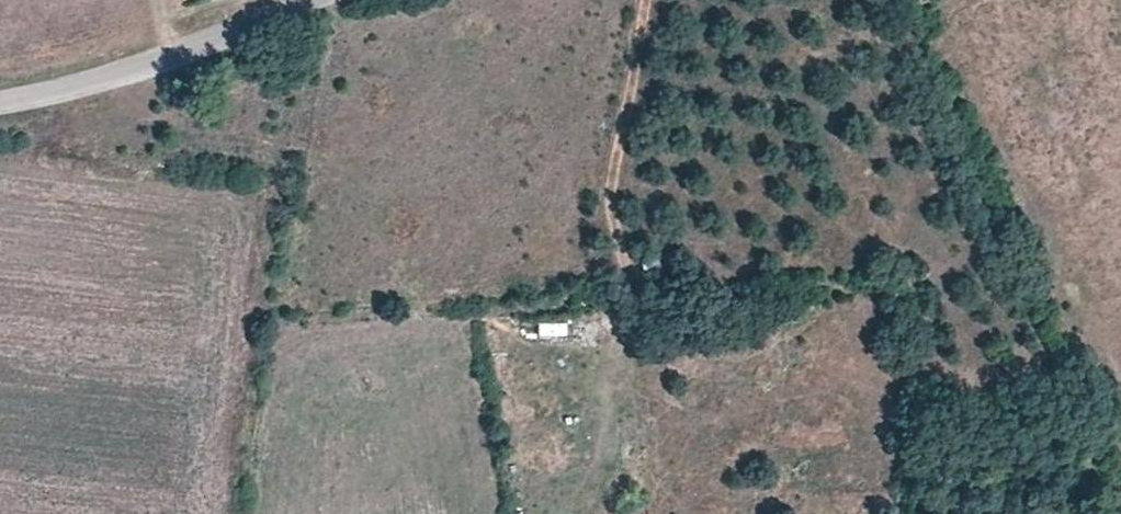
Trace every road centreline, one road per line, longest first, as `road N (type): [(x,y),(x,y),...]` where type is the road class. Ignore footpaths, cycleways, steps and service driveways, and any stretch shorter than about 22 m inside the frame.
road 1 (tertiary): [(317,0),(111,82),(0,104)]

